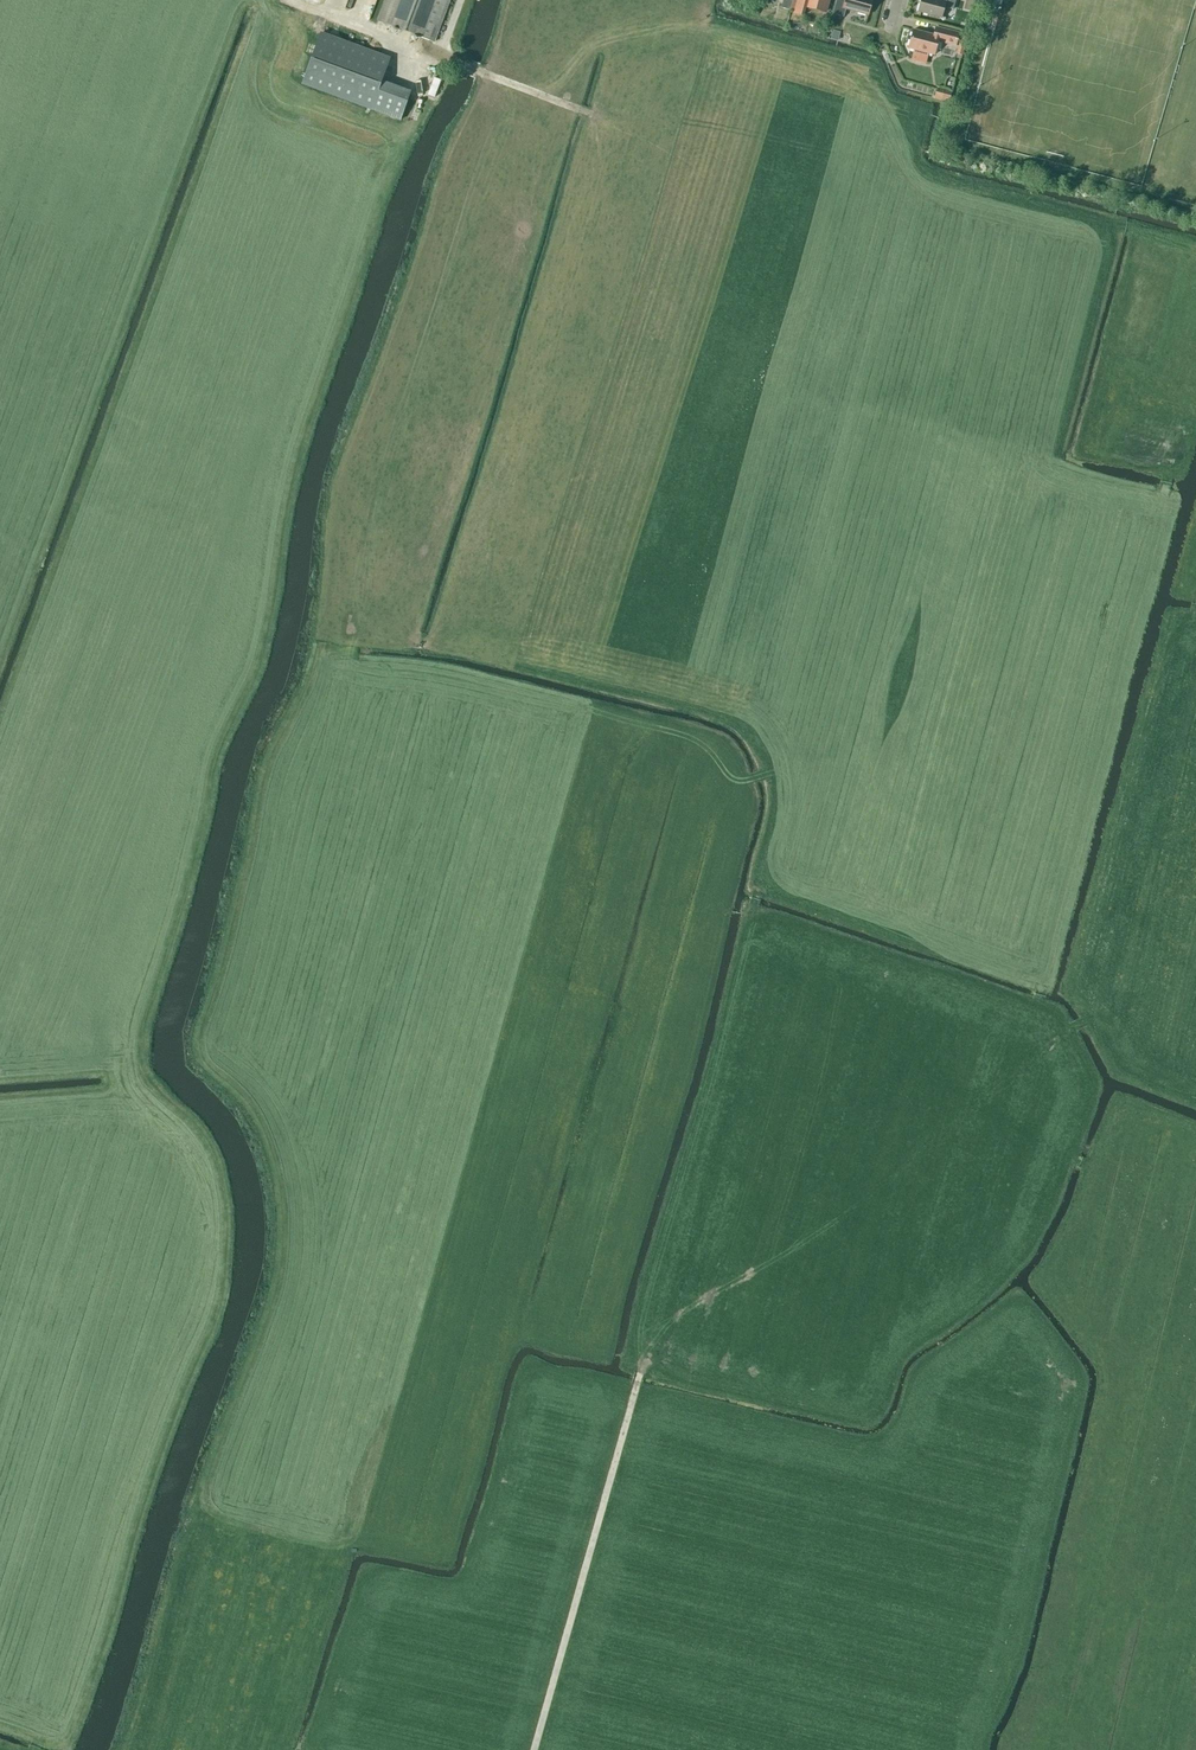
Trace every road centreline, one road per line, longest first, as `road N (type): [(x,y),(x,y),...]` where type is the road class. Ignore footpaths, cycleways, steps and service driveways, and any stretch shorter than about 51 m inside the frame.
road 1 (track): [(533,1749),(644,1360)]

